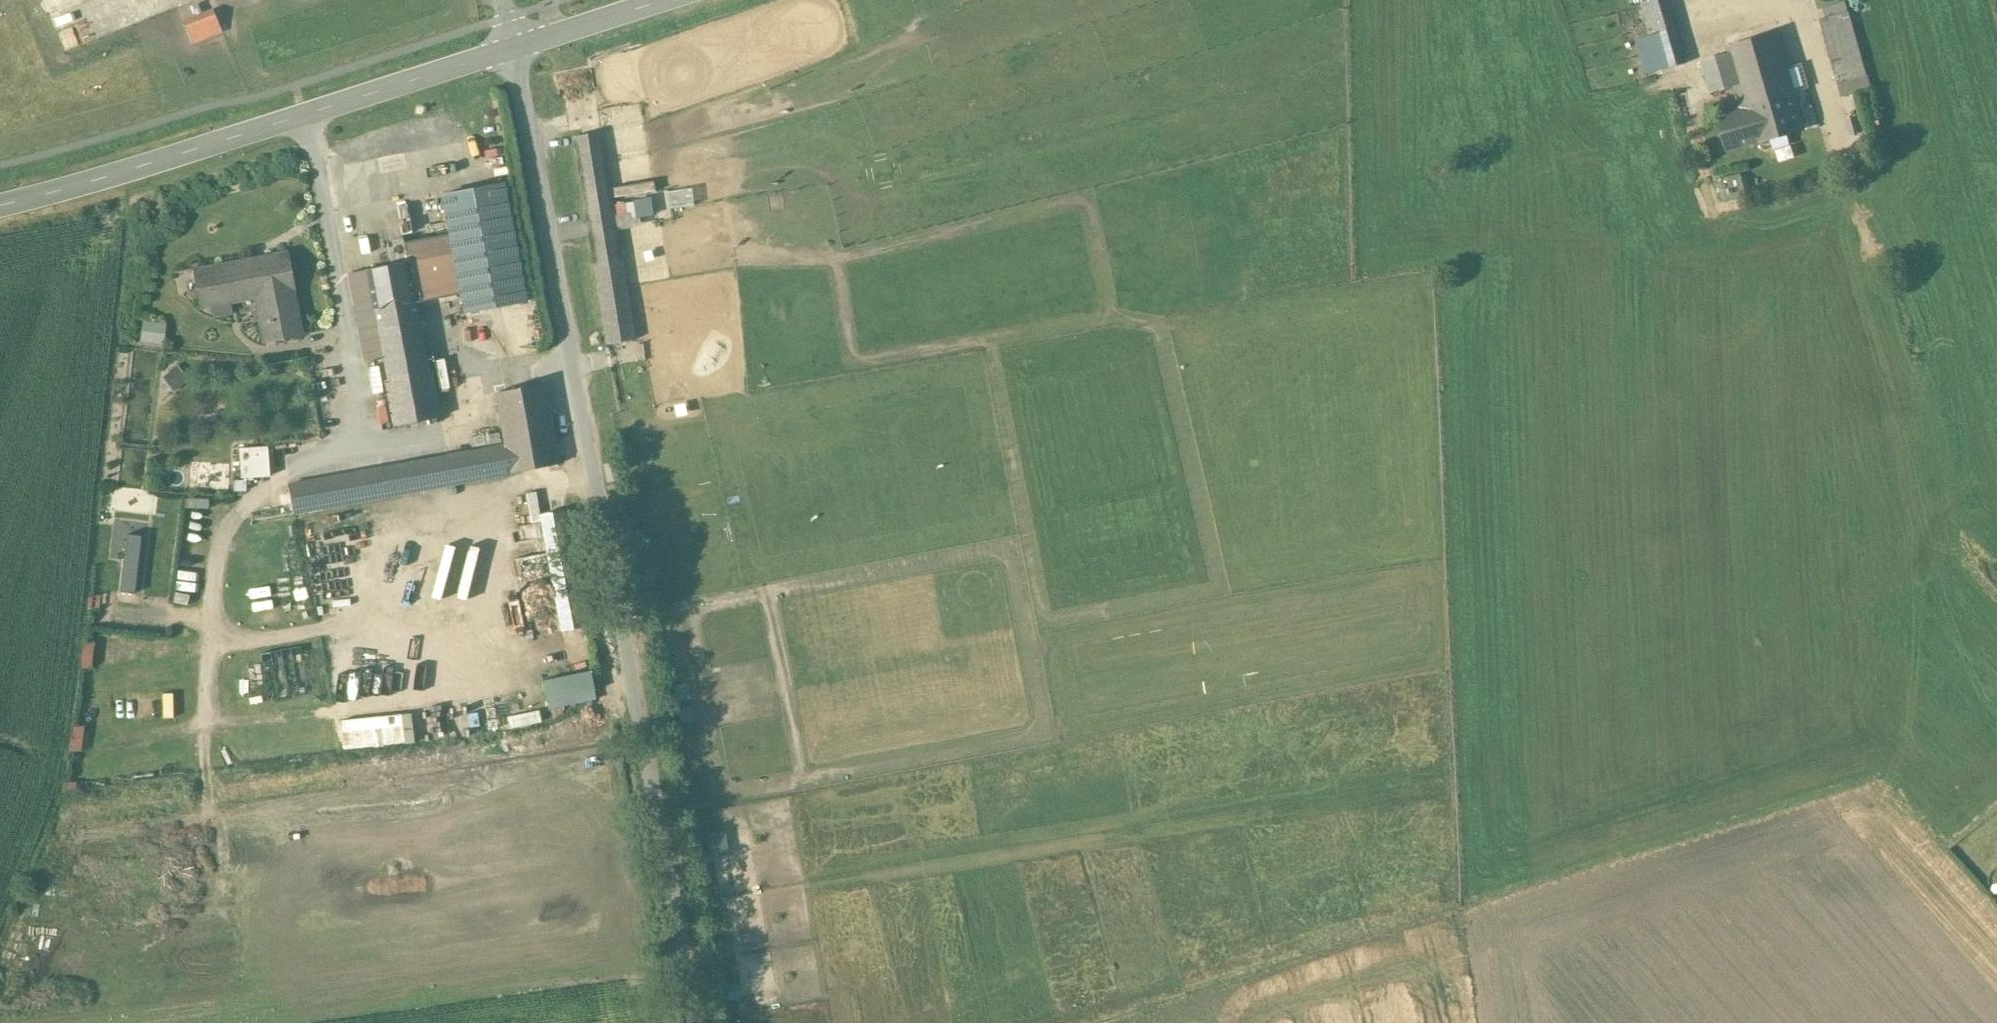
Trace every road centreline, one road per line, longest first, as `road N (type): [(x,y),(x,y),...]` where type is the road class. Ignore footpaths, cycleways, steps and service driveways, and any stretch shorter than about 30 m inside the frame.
road 1 (unclassified): [(693,1022),(512,48)]
road 2 (tertiary): [(0,206),(512,48)]
road 3 (tertiary): [(662,0),(512,48)]

